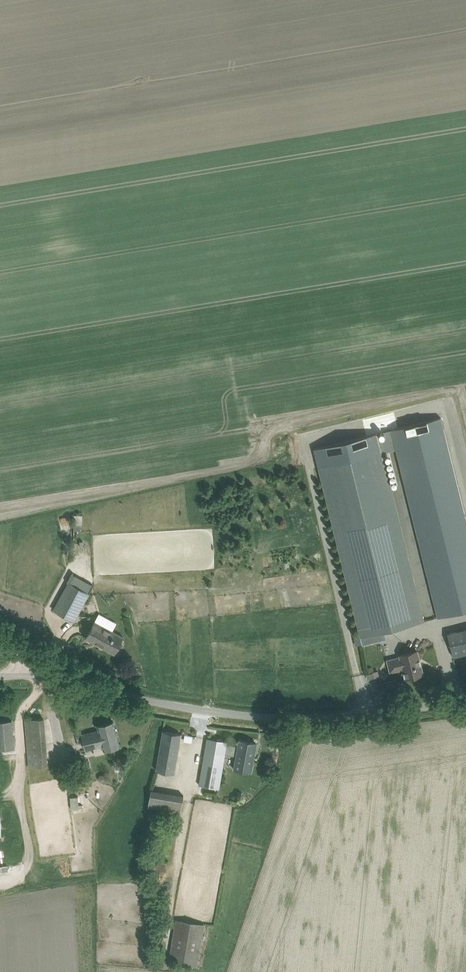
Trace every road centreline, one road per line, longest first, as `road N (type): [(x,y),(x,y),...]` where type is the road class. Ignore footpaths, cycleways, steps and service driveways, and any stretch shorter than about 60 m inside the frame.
road 1 (residential): [(21,674),(206,711),(297,719),(465,697)]

